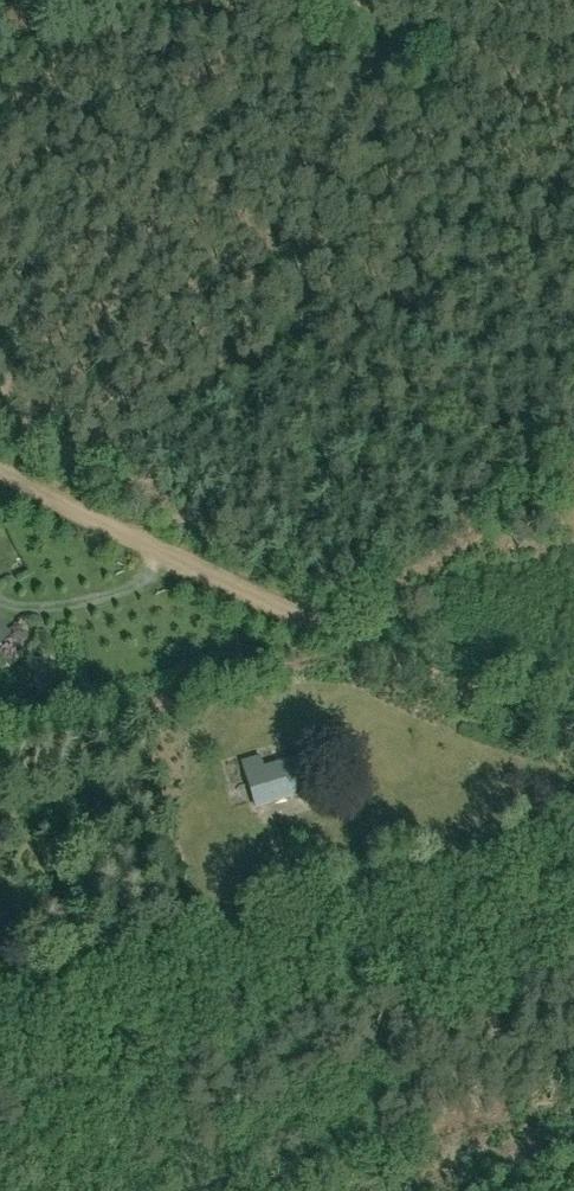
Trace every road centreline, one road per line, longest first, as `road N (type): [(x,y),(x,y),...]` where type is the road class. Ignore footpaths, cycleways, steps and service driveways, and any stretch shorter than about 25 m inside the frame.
road 1 (track): [(573,723),(401,665),(0,448)]
road 2 (track): [(0,1009),(573,827)]

